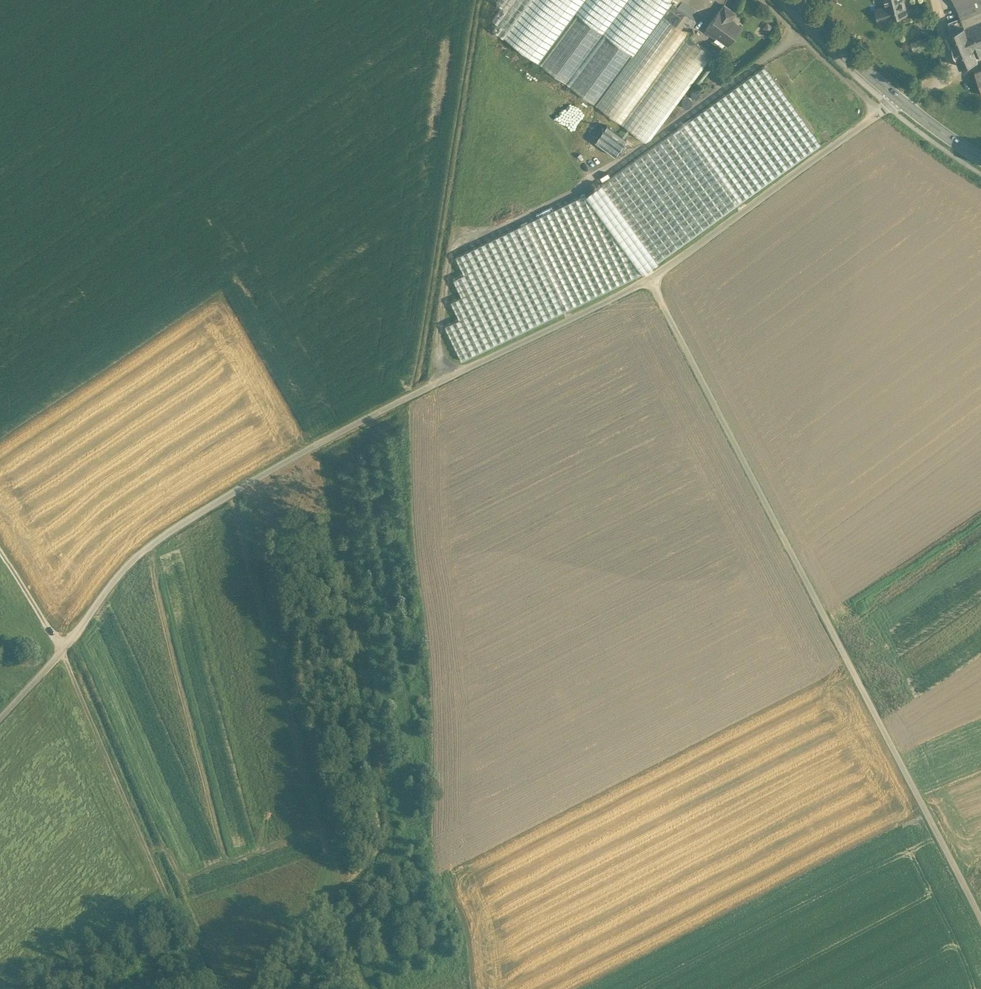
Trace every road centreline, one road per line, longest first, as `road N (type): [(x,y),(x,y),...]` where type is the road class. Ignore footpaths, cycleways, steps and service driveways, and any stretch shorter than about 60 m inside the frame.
road 1 (unclassified): [(0,720),(128,567),(176,529),(402,399),(650,281)]
road 2 (unclassified): [(980,920),(650,281)]
road 3 (track): [(65,650),(208,988)]
road 4 (unclassified): [(650,281),(901,100)]
road 5 (tertiary): [(901,100),(791,0)]
road 6 (track): [(935,0),(958,75),(901,100)]
road 7 (track): [(65,650),(0,545)]

